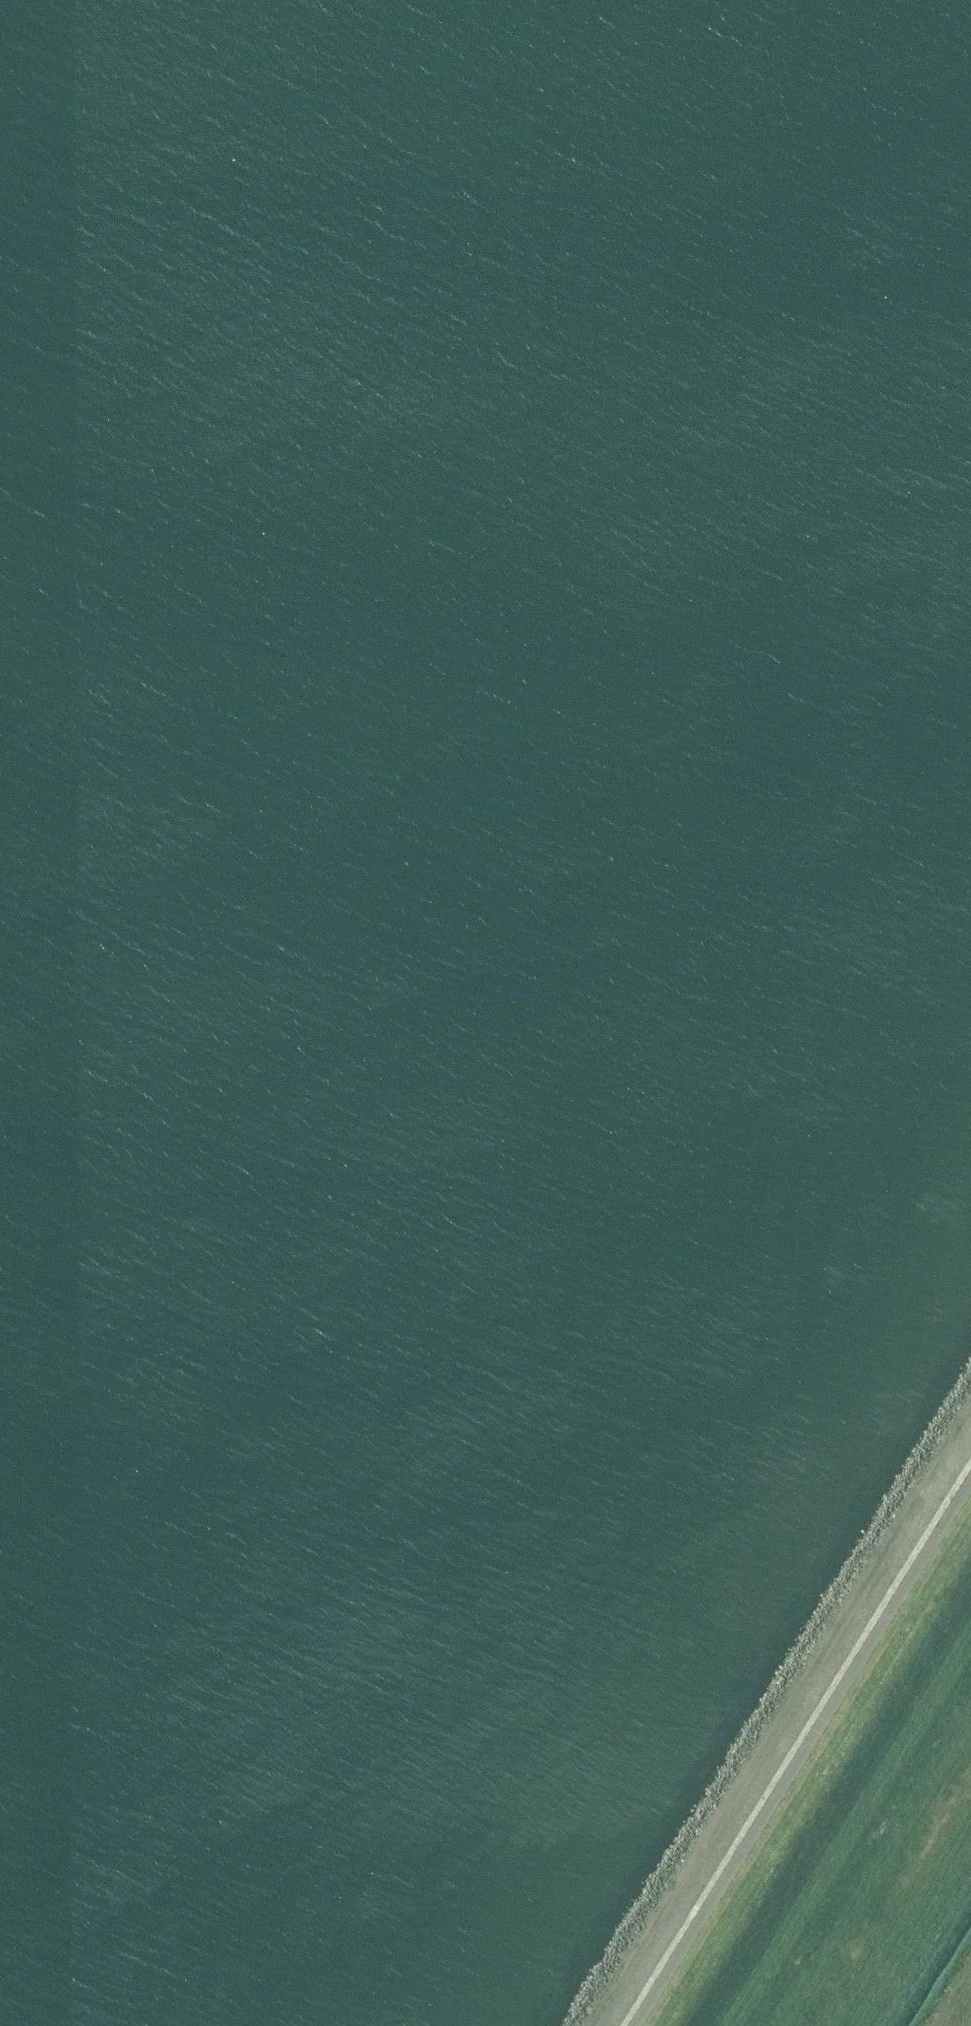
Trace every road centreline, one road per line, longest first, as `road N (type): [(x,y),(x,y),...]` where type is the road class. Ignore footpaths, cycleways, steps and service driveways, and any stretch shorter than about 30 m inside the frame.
road 1 (unclassified): [(635,2025),(970,1481)]

